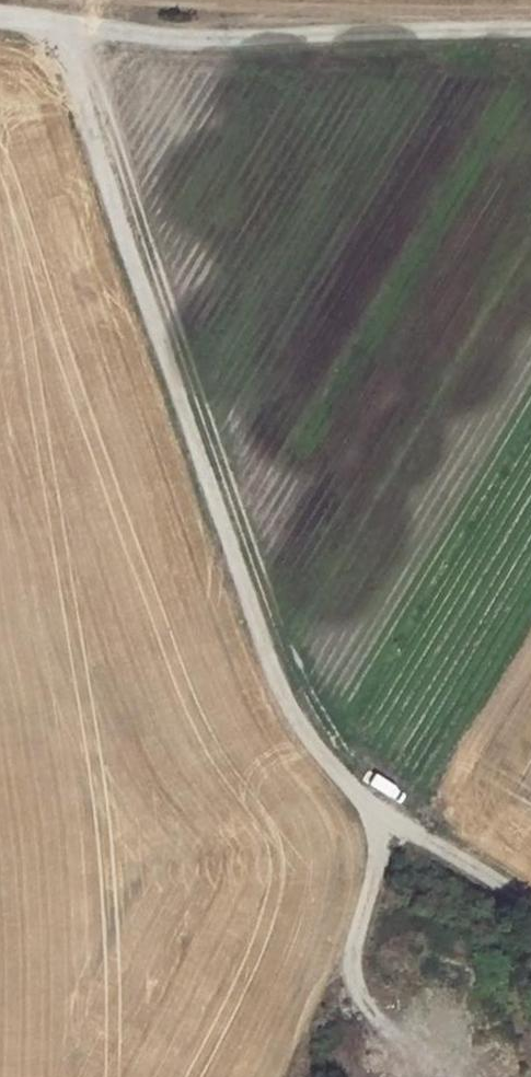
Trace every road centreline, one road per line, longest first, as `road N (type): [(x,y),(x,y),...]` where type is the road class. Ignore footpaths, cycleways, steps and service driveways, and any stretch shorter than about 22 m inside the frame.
road 1 (track): [(56,24),(289,715),(376,815),(530,904)]
road 2 (unclassified): [(0,19),(199,37),(530,27)]
road 3 (track): [(376,815),(353,974),(399,1058)]

